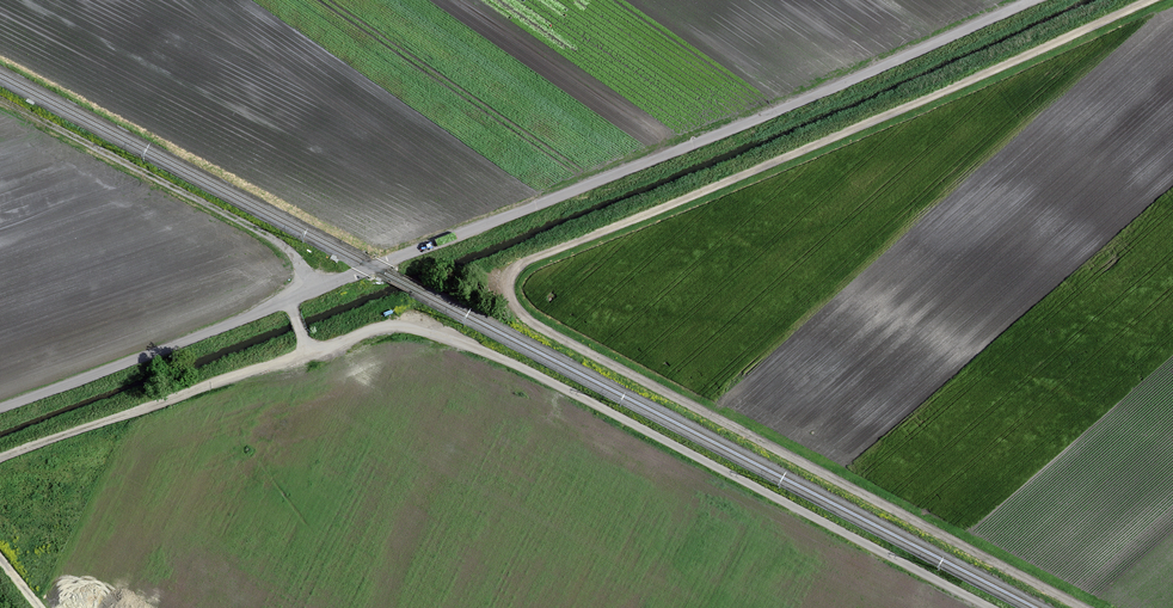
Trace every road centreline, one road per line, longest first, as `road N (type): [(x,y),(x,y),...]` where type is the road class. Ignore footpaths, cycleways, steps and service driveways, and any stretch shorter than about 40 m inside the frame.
road 1 (track): [(1071,607),(512,314),(508,288),(513,275),(572,241),(1155,0)]
road 2 (unclassified): [(1020,0),(287,300)]
road 3 (track): [(977,607),(475,346),(389,326),(309,351)]
road 4 (track): [(321,285),(262,233),(0,99)]
road 5 (track): [(309,351),(0,458)]
road 6 (unclassified): [(287,300),(0,408)]
road 7 (track): [(968,553),(1172,374)]

